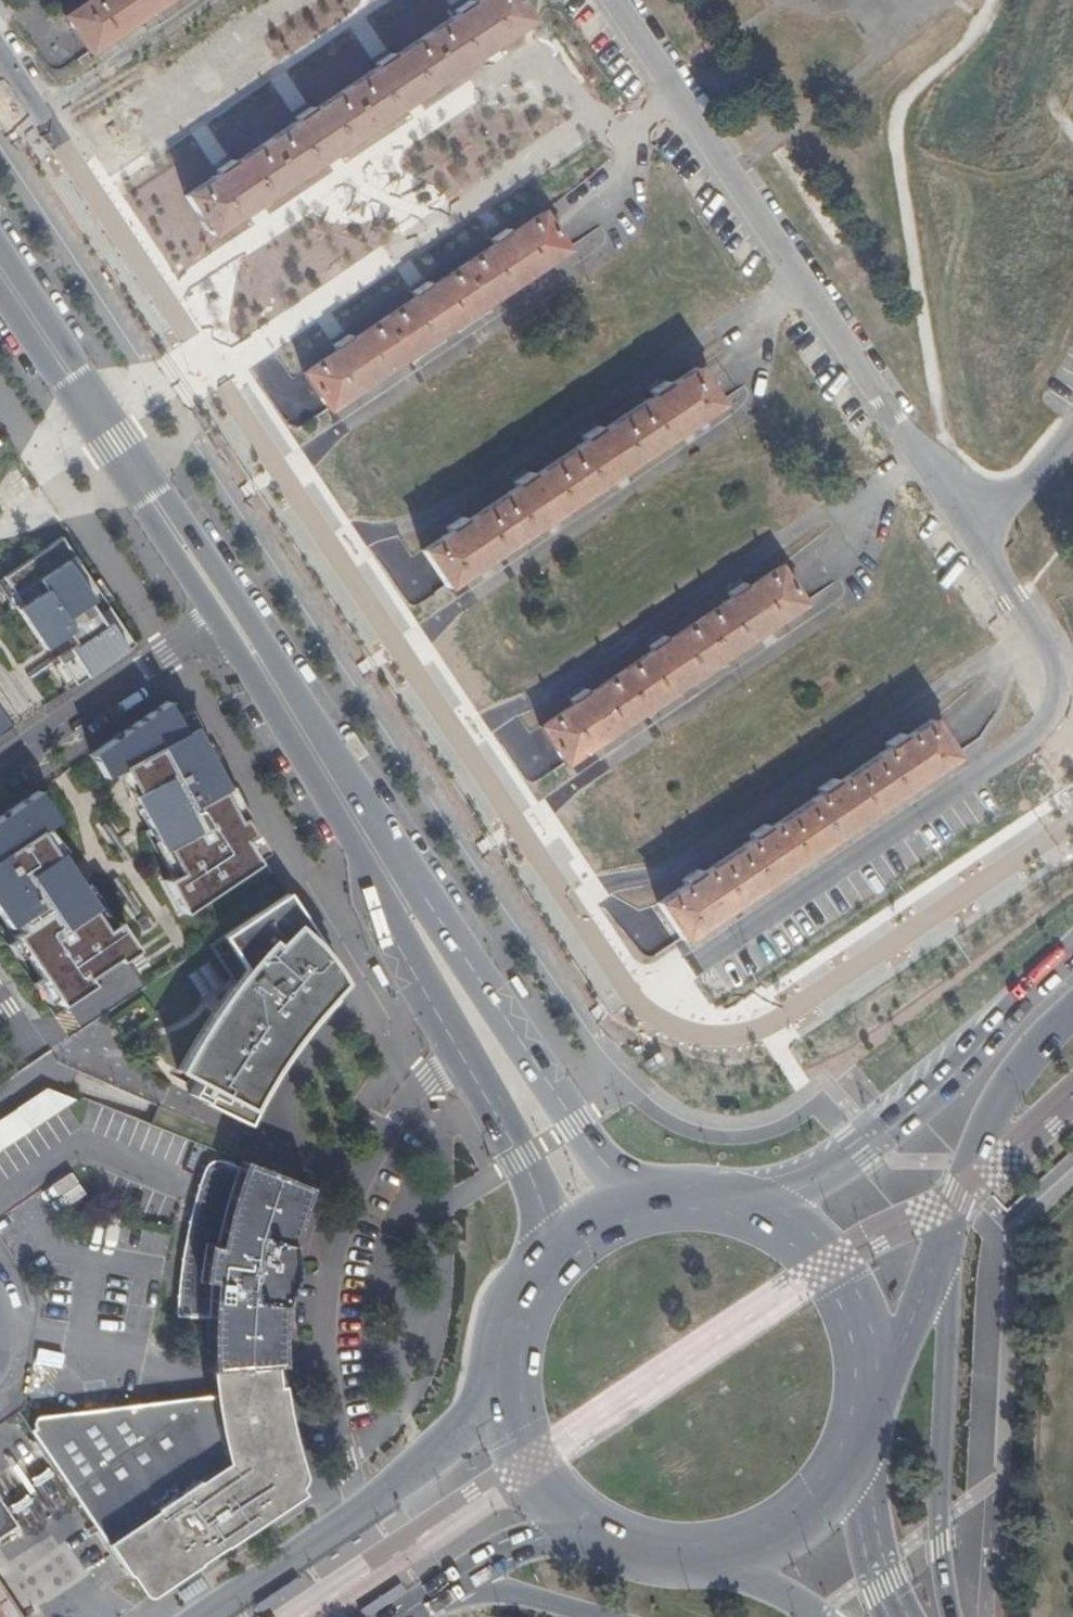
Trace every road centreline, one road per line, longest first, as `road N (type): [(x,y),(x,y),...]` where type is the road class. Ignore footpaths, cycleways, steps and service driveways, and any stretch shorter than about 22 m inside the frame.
road 1 (primary): [(648,1203),(575,1122),(165,493),(35,323)]
road 2 (primary): [(216,620),(349,835),(399,942),(534,1185),(557,1254)]
road 3 (residential): [(688,972),(1036,739),(1061,692),(1034,628)]
road 4 (residential): [(581,890),(672,869),(1034,628)]
road 5 (residential): [(1072,804),(769,1027),(730,1040),(698,1037),(668,1026),(642,1002)]
road 6 (residential): [(245,353),(306,342),(679,92)]
road 7 (residential): [(365,535),(423,519),(800,275)]
road 8 (residential): [(489,716),(548,694),(922,453)]
road 9 (primary): [(1072,950),(885,1130),(827,1174),(750,1210)]
road 10 (primary): [(954,1616),(938,1534),(954,1285),(943,1244)]
road 11 (primary): [(509,1397),(205,1616)]
road 12 (residential): [(132,207),(440,0)]
road 13 (primary): [(35,323),(104,450),(216,620)]
road 14 (primary): [(943,1244),(990,1121),(1040,1040),(1072,1010)]
road 15 (residential): [(0,767),(216,620)]
road 16 (primary): [(861,1420),(862,1339),(844,1286),(805,1243),(750,1210)]
road 17 (residential): [(800,275),(679,92)]
road 18 (residential): [(922,453),(800,275)]
road 19 (primary): [(861,1420),(943,1244)]
road 20 (primary): [(711,1554),(788,1524),(828,1487),(851,1448)]
road 21 (primary): [(904,1616),(881,1576),(851,1448)]
road 22 (primary): [(557,1254),(528,1296),(511,1345),(509,1397)]
road 23 (primary): [(509,1397),(531,1464),(584,1523)]
road 24 (primary): [(462,1575),(604,1616)]
road 25 (residential): [(1072,424),(976,530)]
road 26 (primary): [(584,1523),(623,1544),(711,1554)]
road 27 (primary): [(462,1575),(584,1523)]
road 28 (primary): [(711,1554),(819,1616)]

